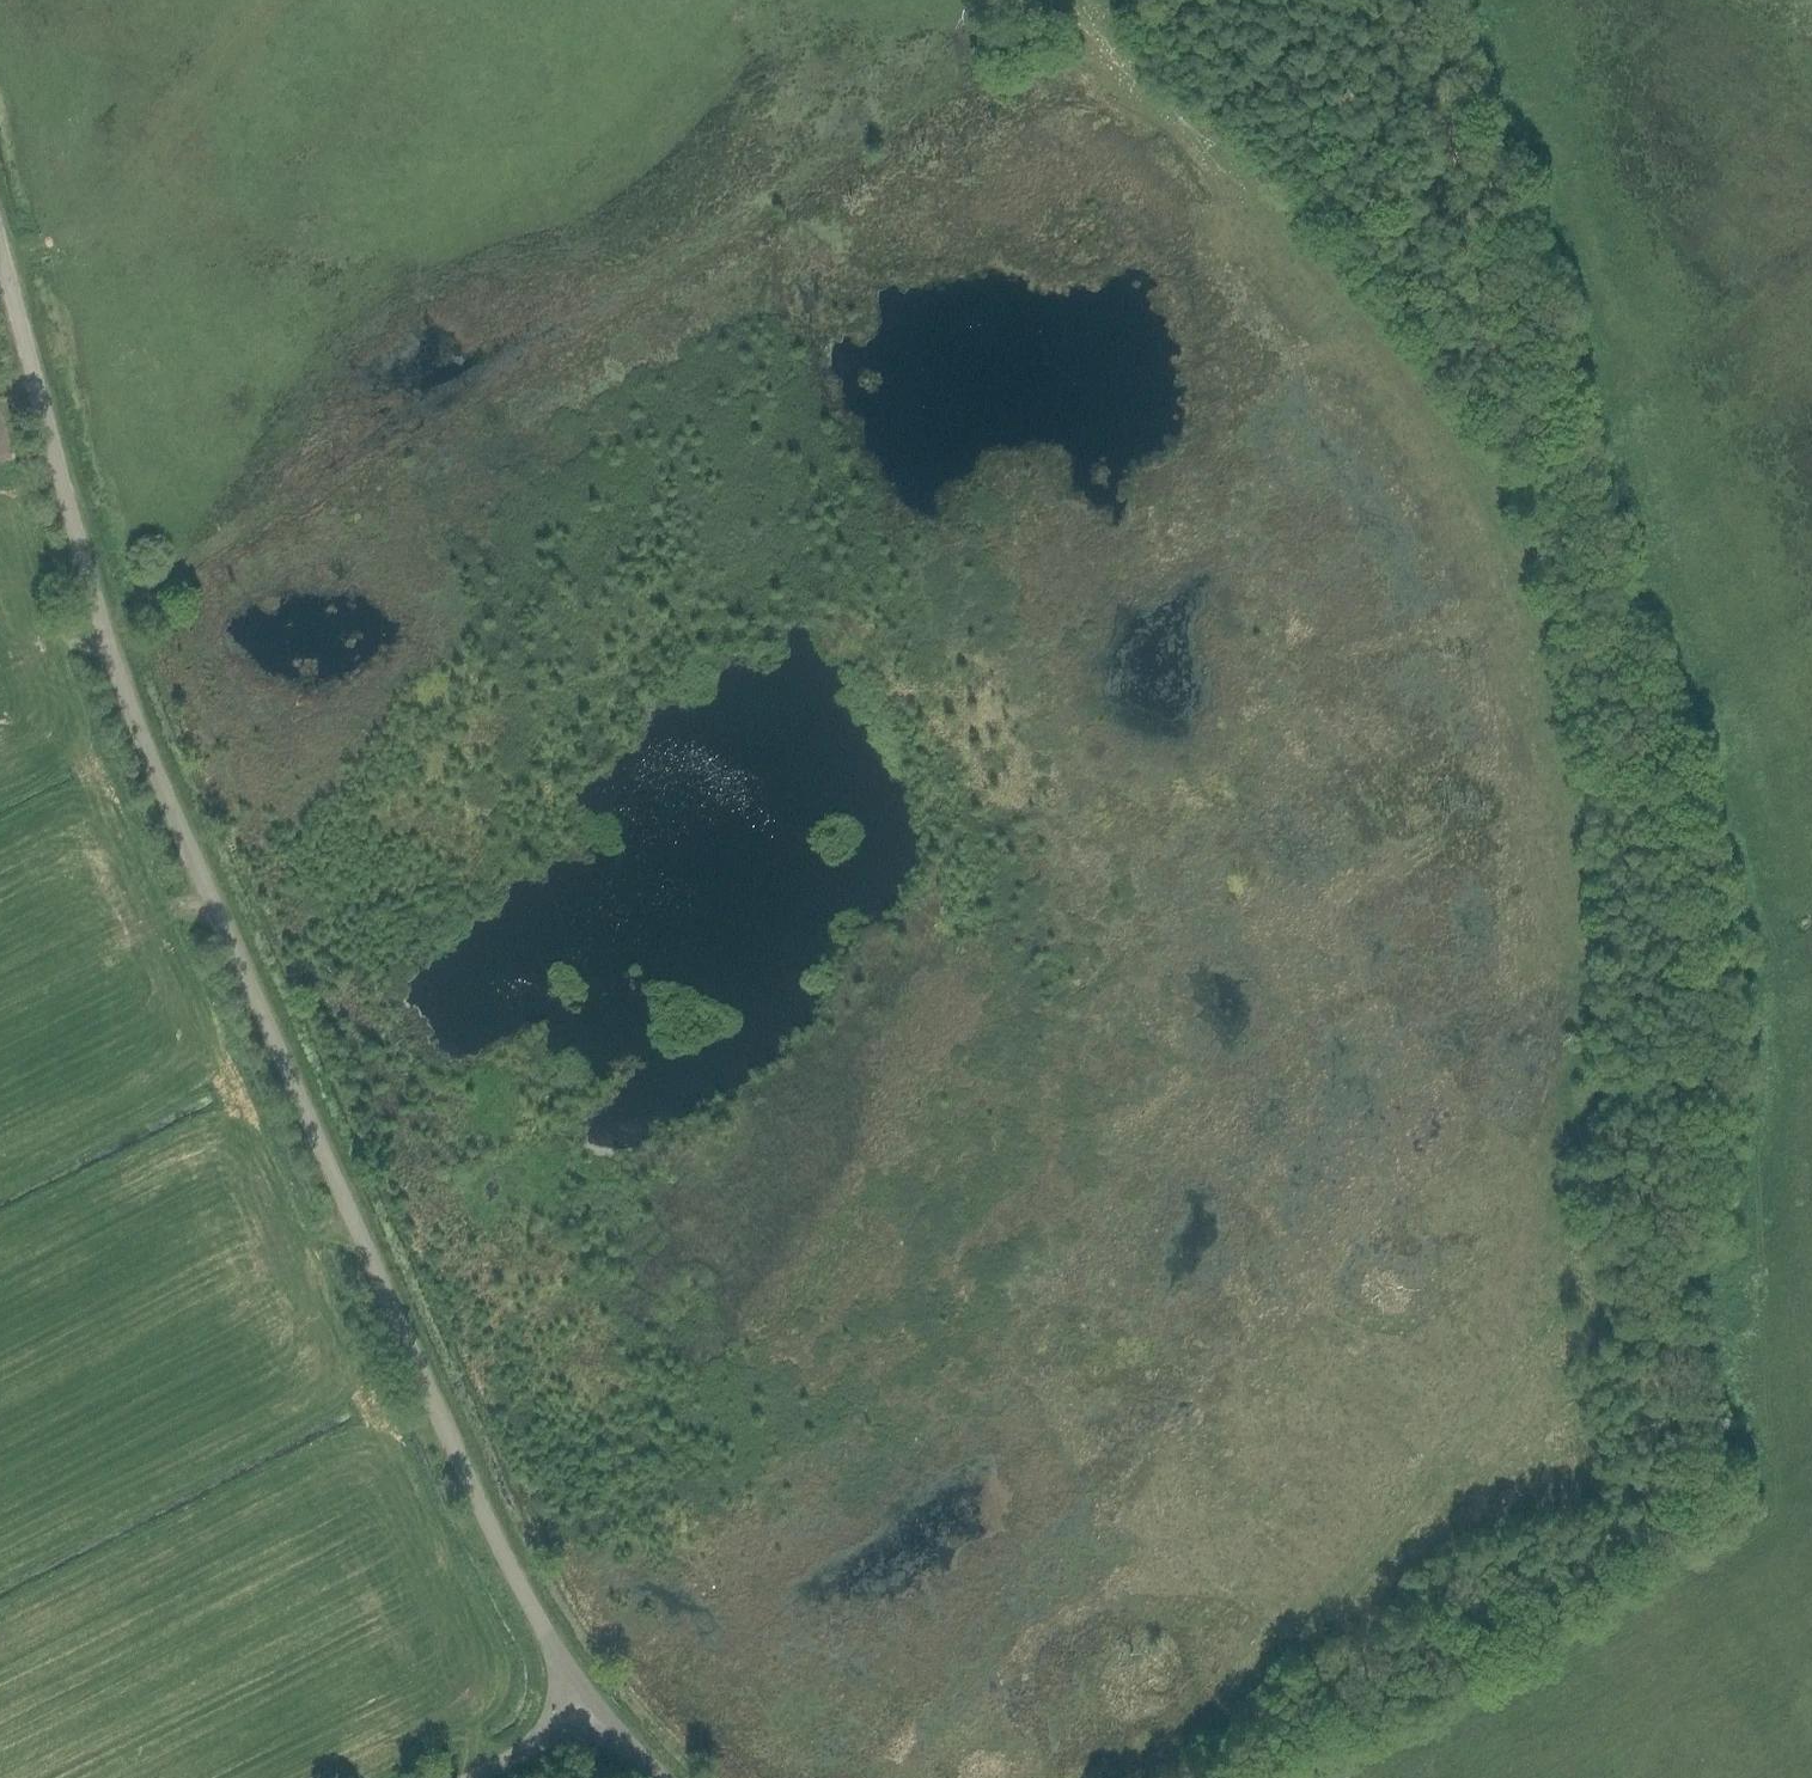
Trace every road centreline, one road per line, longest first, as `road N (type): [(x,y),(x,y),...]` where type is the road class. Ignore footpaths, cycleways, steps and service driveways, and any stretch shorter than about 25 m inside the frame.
road 1 (unclassified): [(598,1709),(549,1639),(496,1539),(125,695),(0,250)]
road 2 (unclassified): [(463,1777),(598,1709)]

